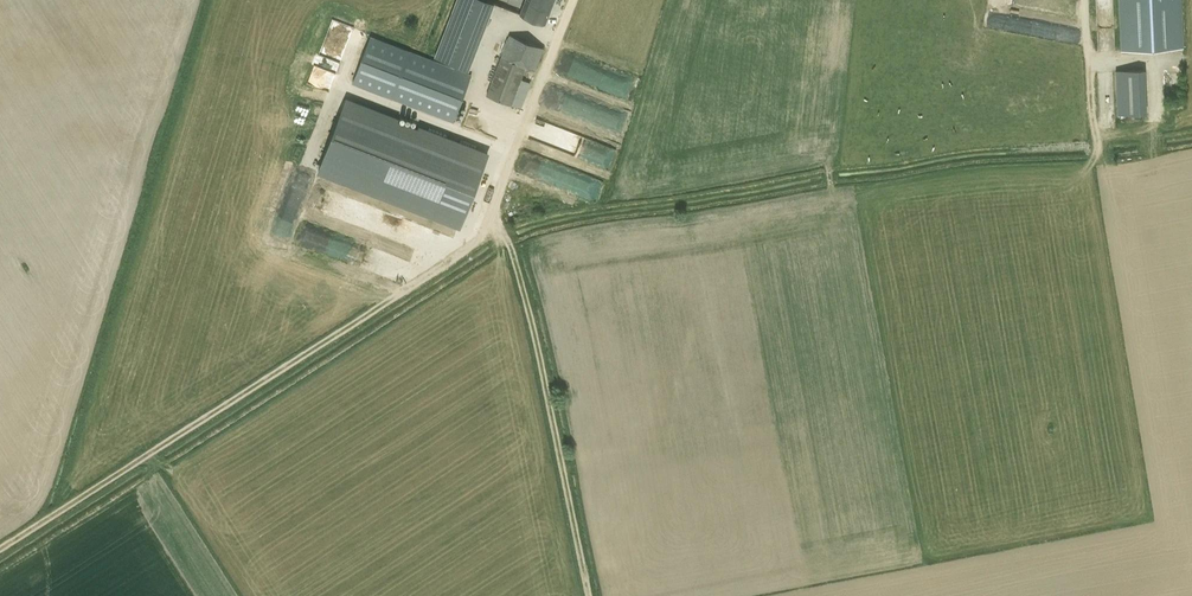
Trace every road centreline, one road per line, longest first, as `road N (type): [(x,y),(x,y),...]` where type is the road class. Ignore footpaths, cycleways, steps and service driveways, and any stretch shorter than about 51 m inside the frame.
road 1 (track): [(157,448),(482,238),(486,227)]
road 2 (track): [(486,227),(505,238),(520,280),(589,595)]
road 3 (track): [(486,227),(575,0)]
road 4 (track): [(0,549),(157,448)]

